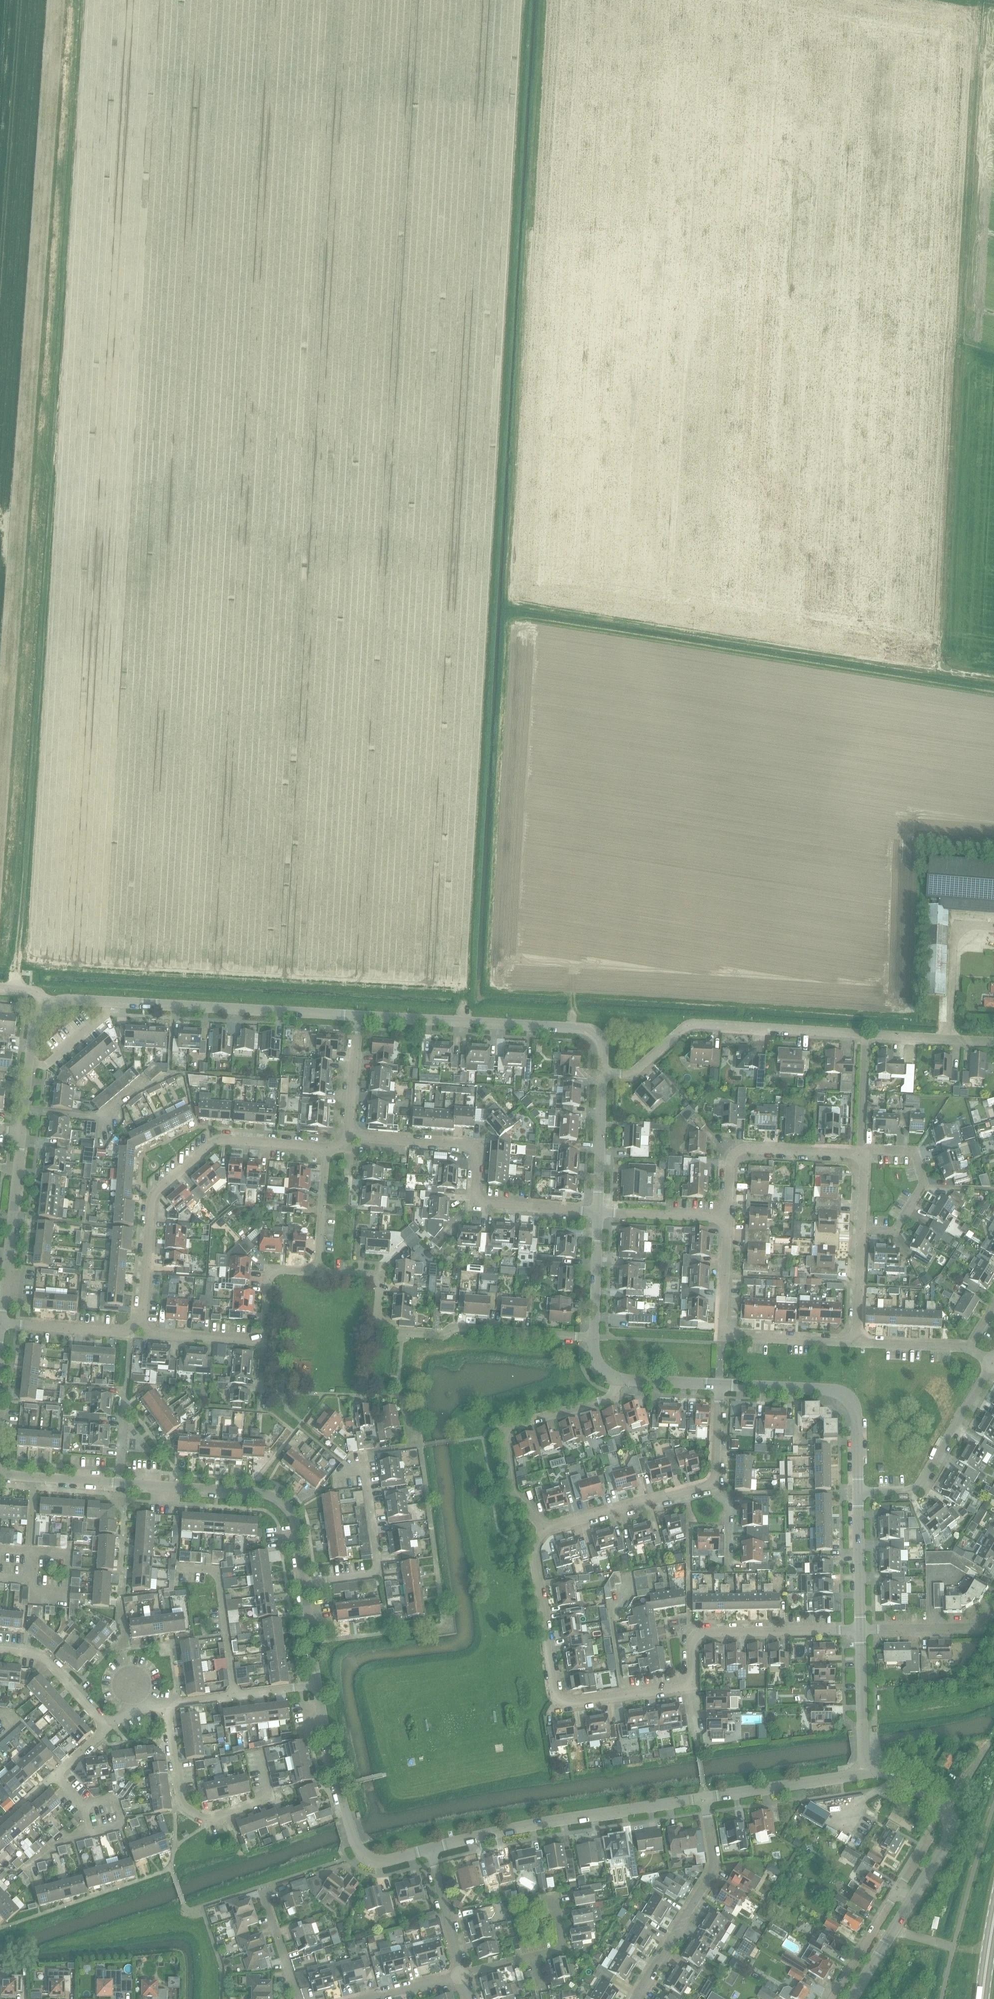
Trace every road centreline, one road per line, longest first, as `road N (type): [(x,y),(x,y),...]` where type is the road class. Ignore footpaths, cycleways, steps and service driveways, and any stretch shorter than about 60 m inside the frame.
road 1 (residential): [(139,1324),(153,1195),(220,1140),(331,1149)]
road 2 (residential): [(593,1339),(387,1331),(380,1278),(321,1270)]
road 3 (residential): [(684,1683),(562,1699),(534,1557),(544,1529)]
road 4 (residential): [(599,1211),(488,1202),(476,1188),(478,1157),(465,1145),(351,1136)]
road 5 (residential): [(868,1034),(698,1023),(634,1074),(604,1072)]
road 6 (residential): [(358,1014),(581,1027),(601,1037),(604,1072)]
road 7 (unclassified): [(705,1799),(430,1850)]
road 8 (residential): [(859,1344),(722,1338),(727,1216)]
road 9 (residential): [(104,1002),(358,1014)]
road 10 (residential): [(121,1483),(277,1499),(295,1524),(303,1584)]
road 11 (residential): [(544,1529),(513,1495),(510,1429),(613,1399),(622,1379)]
road 12 (residential): [(261,1759),(267,1797),(211,1818),(188,1810),(180,1796),(170,1706)]
road 13 (residential): [(859,1493),(858,1421),(848,1396),(720,1385)]
road 14 (residential): [(635,1998),(710,1876),(705,1799)]
road 15 (residential): [(860,1631),(706,1633),(697,1637),(684,1683)]
road 16 (residential): [(303,1584),(379,1569),(365,1456),(377,1451)]
road 17 (residential): [(859,1493),(917,1493),(993,1368)]
road 18 (residential): [(727,1216),(730,1169),(742,1150),(863,1154)]
road 19 (residential): [(544,1529),(715,1485)]
road 20 (residential): [(861,1233),(896,1233),(923,1185),(910,1154),(863,1154)]
road 21 (residential): [(236,1697),(221,1583),(209,1571),(180,1568)]
road 22 (unclassified): [(862,1774),(705,1799)]
road 23 (residential): [(462,1975),(561,1948),(552,1897)]
road 24 (residential): [(860,1631),(981,1627),(993,1606)]
road 25 (residential): [(862,1774),(860,1631)]
road 26 (residential): [(2,1324),(132,1332),(139,1324)]
road 27 (residential): [(105,1732),(38,1656),(0,1650)]
road 28 (residential): [(599,1211),(604,1072)]
road 29 (residential): [(860,1631),(859,1493)]
road 30 (residential): [(318,1685),(348,1817)]
road 31 (residential): [(24,1107),(106,1116),(143,1079)]
road 32 (residential): [(33,1477),(27,1581),(0,1578)]
road 33 (residential): [(430,1850),(462,1975)]
road 34 (residential): [(593,1339),(599,1211)]
road 35 (residential): [(599,1211),(727,1216)]
road 36 (residential): [(897,1890),(832,1998)]
road 37 (residential): [(993,1043),(868,1034)]
road 38 (residential): [(260,1341),(153,1333),(139,1324)]
road 39 (residential): [(351,1136),(358,1014)]
road 40 (residential): [(321,1270),(331,1149)]
road 41 (residential): [(863,1154),(868,1034)]
road 42 (residential): [(321,1270),(271,1272),(260,1341)]

